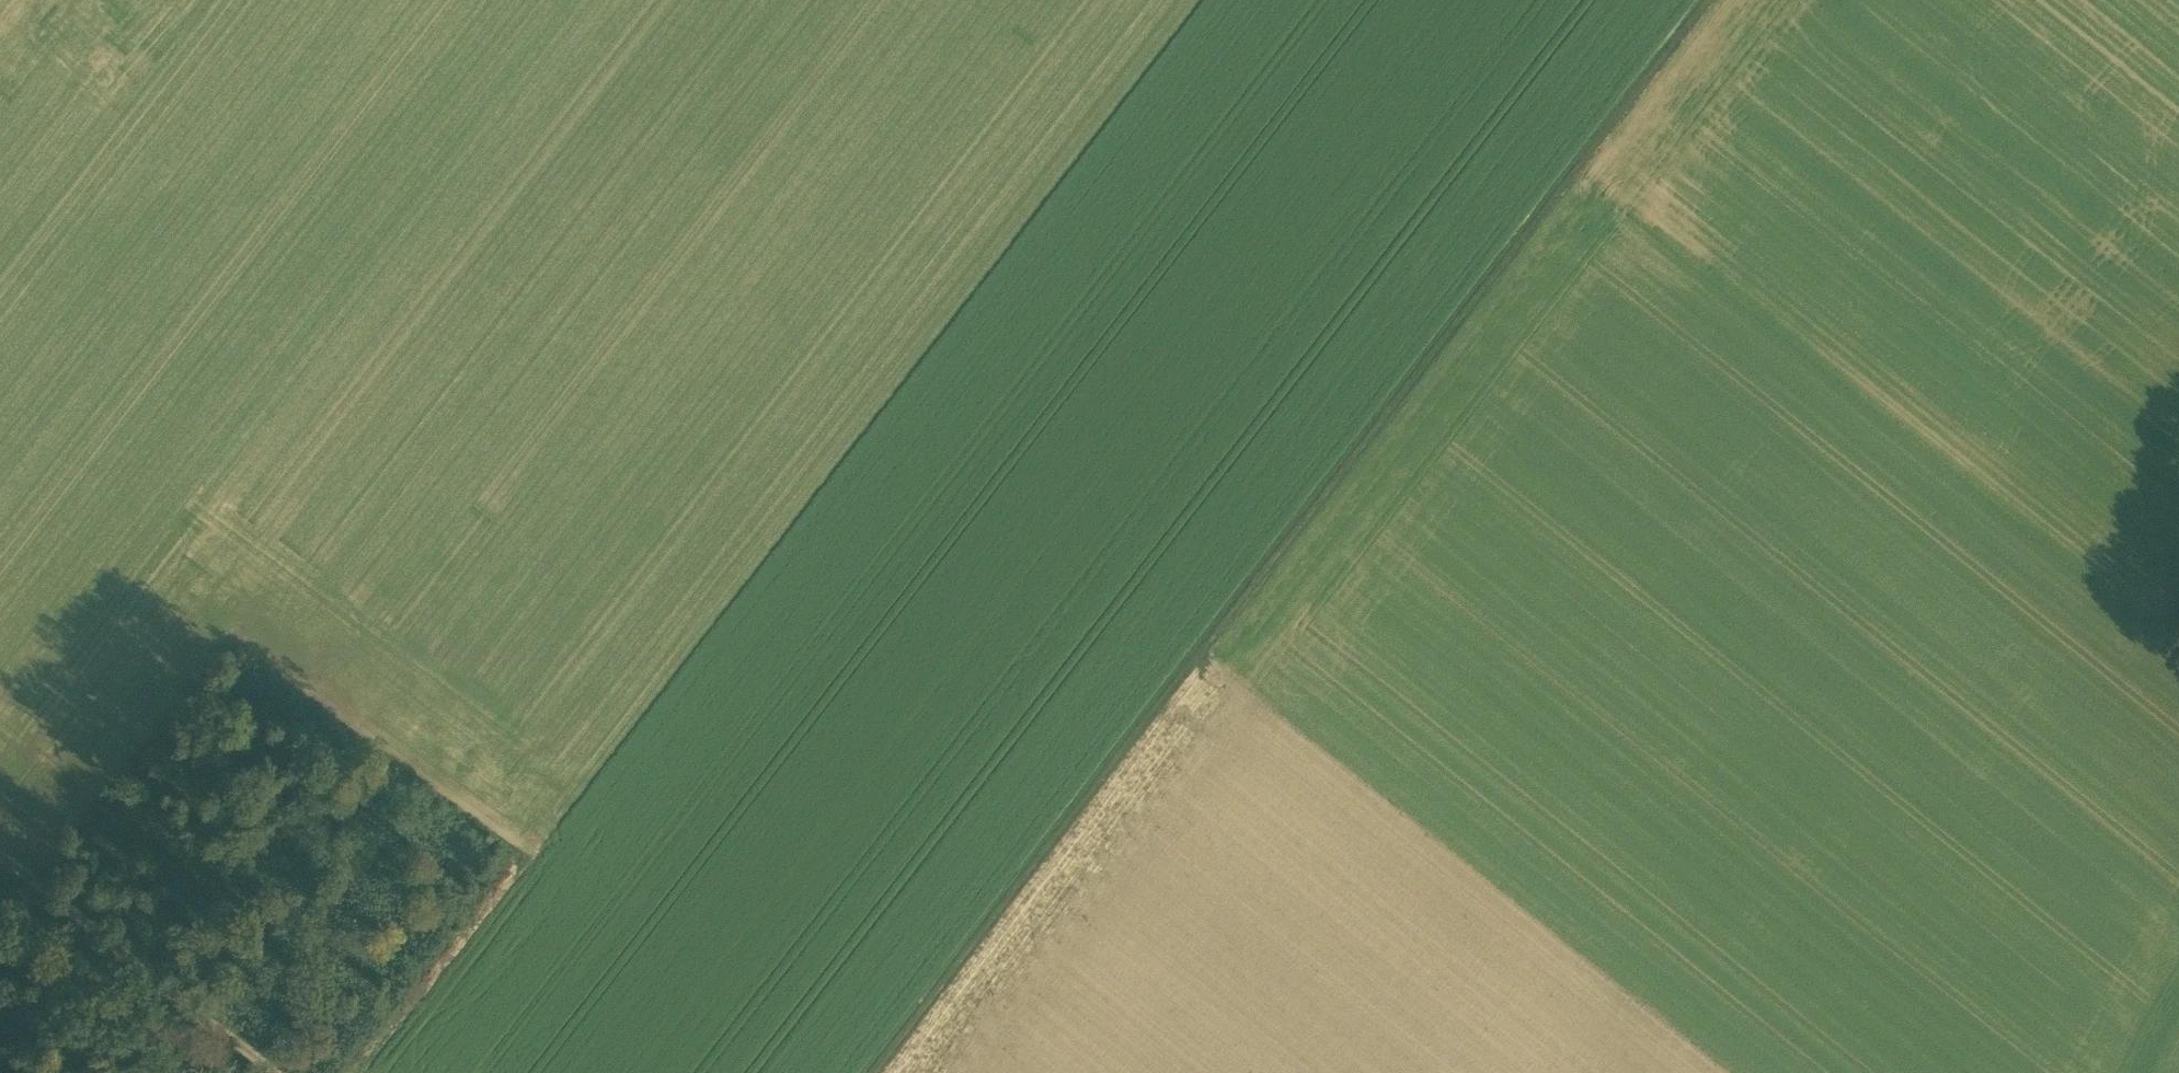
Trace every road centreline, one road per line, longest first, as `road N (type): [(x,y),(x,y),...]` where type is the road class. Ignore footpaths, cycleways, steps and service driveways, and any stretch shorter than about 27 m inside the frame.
road 1 (track): [(867,1072),(1706,0)]
road 2 (track): [(276,1072),(0,858)]

